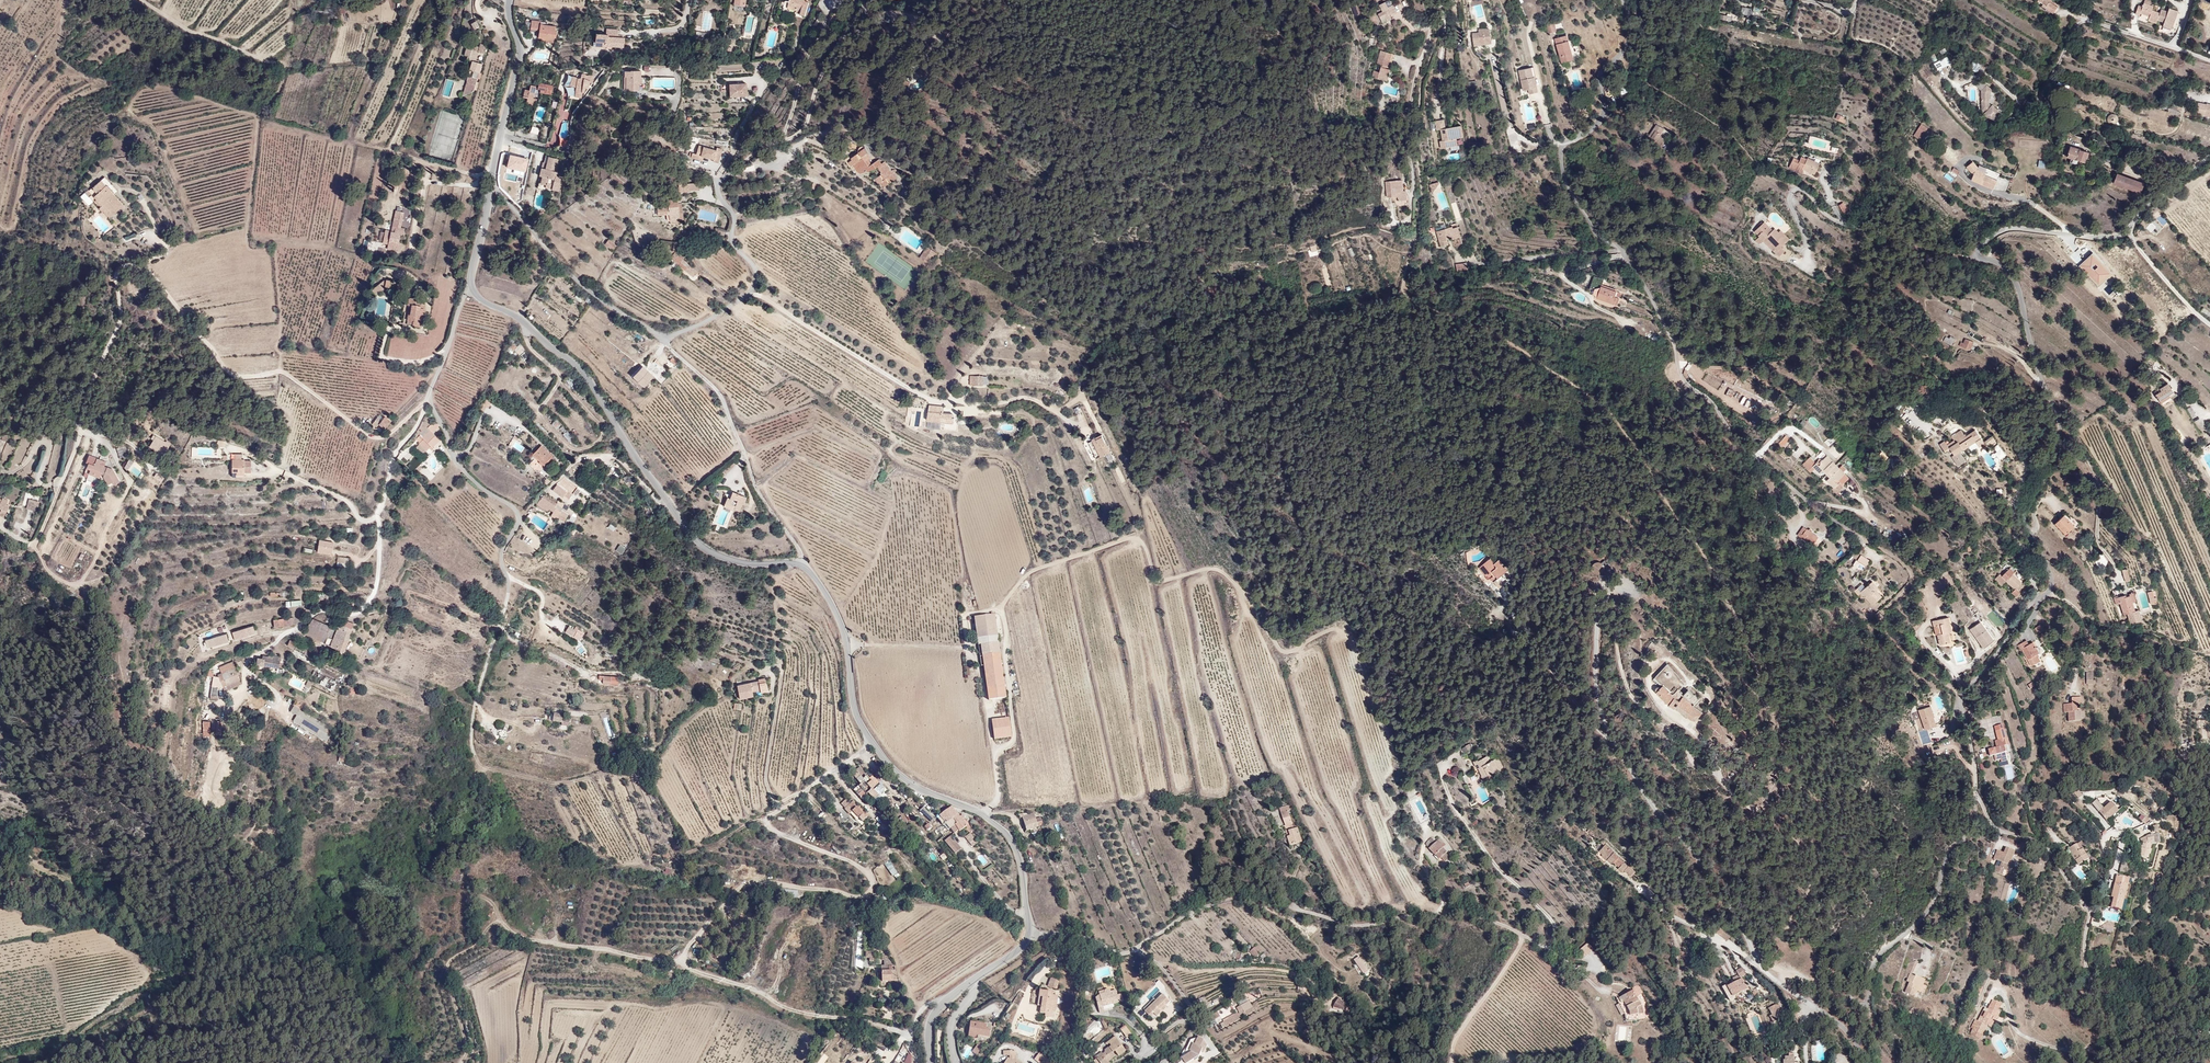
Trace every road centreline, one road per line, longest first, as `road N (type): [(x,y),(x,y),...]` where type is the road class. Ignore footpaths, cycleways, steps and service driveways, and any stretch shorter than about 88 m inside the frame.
road 1 (unclassified): [(1623,0),(1634,36),(1601,73),(1603,117),(1562,146),(1564,187),(1602,241),(1624,251),(1638,273),(1674,345),(1681,378),(1709,398),(1750,456),(1862,536)]
road 2 (unclassified): [(1975,792),(1959,694),(2046,589),(2021,518),(2056,435),(2015,280),(2005,267),(1978,257)]
road 3 (unclassified): [(1776,982),(1610,735),(1598,698),(1599,597),(1631,587)]
road 4 (tertiary): [(1031,935),(1014,843),(986,817),(899,775),(862,727),(848,643),(803,565)]
road 5 (tertiary): [(471,288),(581,368),(662,495),(709,549),(754,563),(803,565)]
road 6 (unclassified): [(476,754),(481,678),(512,580),(501,561),(519,511),(456,462),(428,394)]
road 7 (unclassified): [(1975,792),(1998,830),(2035,842),(2056,861),(2089,914),(2087,965),(2110,1001),(2165,1028),(2209,1032)]
road 8 (unclassified): [(426,399),(390,462),(378,519),(378,581),(368,605),(319,613),(241,662)]
road 9 (unclassified): [(1776,982),(1813,978),(1868,1003),(1871,967),(1938,892),(1951,846),(1968,835),(1975,792)]
road 10 (track): [(680,961),(540,941),(494,922),(447,966),(464,1038)]
road 11 (unclassified): [(1978,257),(1982,245),(2005,230),(2094,238),(2128,232),(2148,201),(2209,157)]
road 12 (unclassified): [(1978,257),(1916,248),(1832,219),(1796,189),(1790,201),(1807,259)]
road 13 (unclassified): [(664,338),(716,389),(756,486),(803,565)]
road 14 (track): [(2209,60),(2088,20),(2076,25),(2041,93),(2011,95)]
road 15 (unclassified): [(492,178),(587,289),(664,338)]
road 16 (track): [(1862,536),(1913,576),(1883,613),(1883,626),(1911,661),(1959,694)]
road 17 (track): [(1719,774),(1696,762),(1633,699),(1607,589)]
road 18 (unclassified): [(664,338),(751,290),(757,273),(732,242),(734,220),(719,178)]
road 19 (tertiary): [(510,0),(520,53),(492,178)]
road 20 (track): [(2128,232),(2209,324)]
road 21 (unclassified): [(1866,1062),(1828,1014),(1776,982)]

